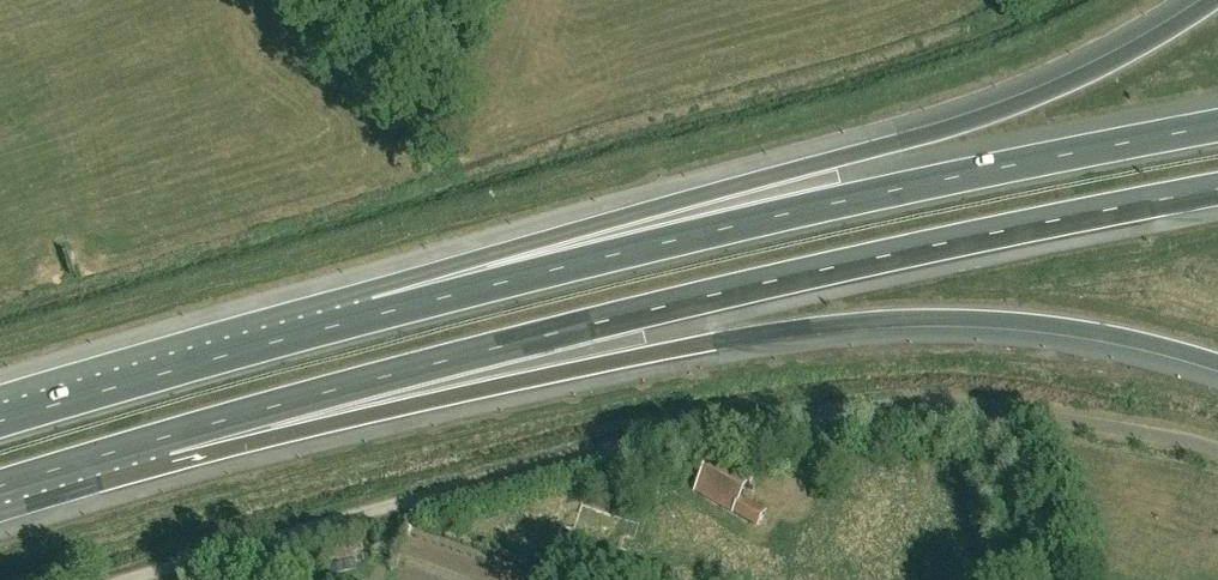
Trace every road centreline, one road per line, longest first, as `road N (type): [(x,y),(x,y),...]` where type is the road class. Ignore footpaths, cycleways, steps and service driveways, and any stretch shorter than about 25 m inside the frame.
road 1 (residential): [(1217,453),(985,409),(754,422),(600,453),(130,579)]
road 2 (motorway): [(165,437),(775,281),(1217,189)]
road 3 (motorway): [(165,437),(879,320),(1054,327),(1217,366)]
road 4 (motorway): [(1207,0),(1086,72),(1000,109),(374,313)]
road 5 (motorway): [(1217,125),(869,194),(374,313)]
road 6 (motorway): [(374,313),(0,419)]
road 7 (motorway): [(0,487),(165,437)]

